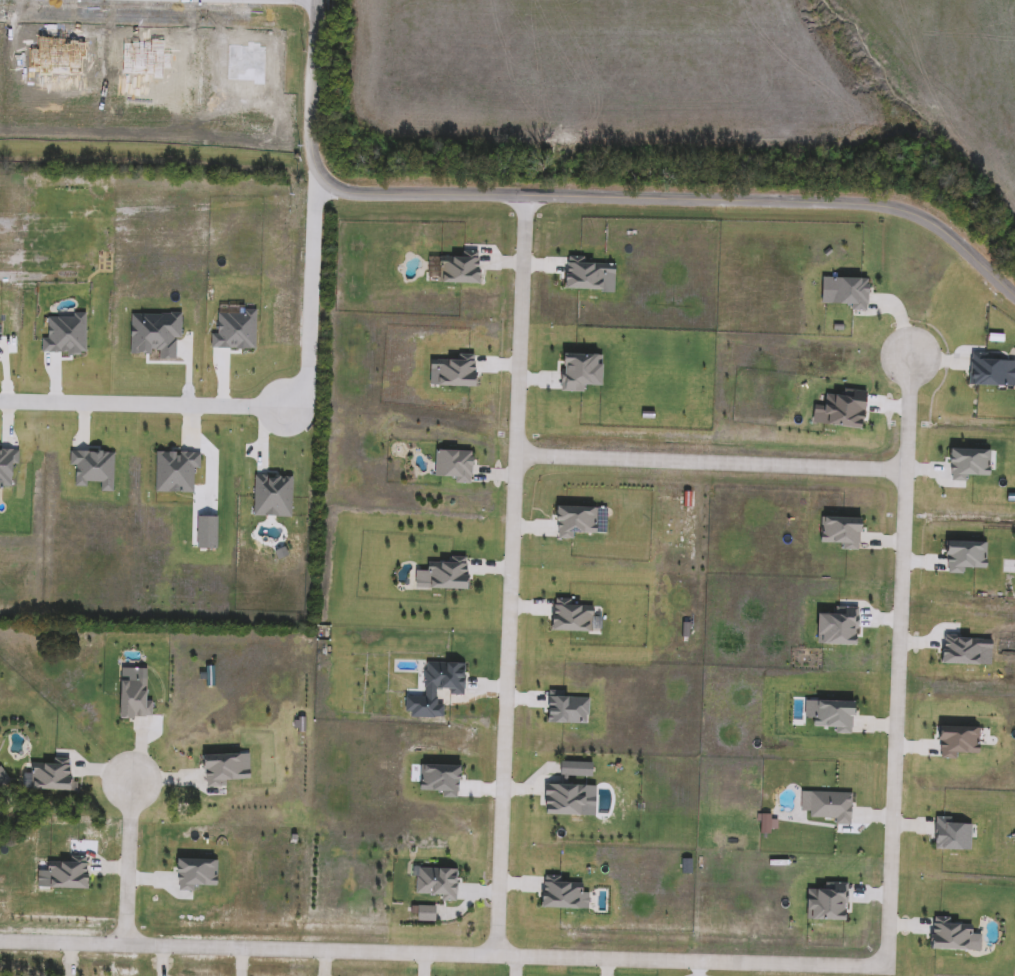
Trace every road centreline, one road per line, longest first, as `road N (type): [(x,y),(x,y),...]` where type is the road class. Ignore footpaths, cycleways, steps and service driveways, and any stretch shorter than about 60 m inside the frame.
road 1 (residential): [(318,0),(312,155),(332,186),(888,205),(939,221),(1014,295)]
road 2 (residential): [(0,943),(887,967)]
road 3 (residential): [(491,956),(527,192)]
road 4 (residential): [(908,348),(887,967)]
road 5 (residential): [(904,478),(513,462)]
road 6 (residential): [(284,405),(0,401)]
road 7 (residential): [(318,174),(306,376),(284,405)]
road 8 (residential): [(124,946),(132,779)]

